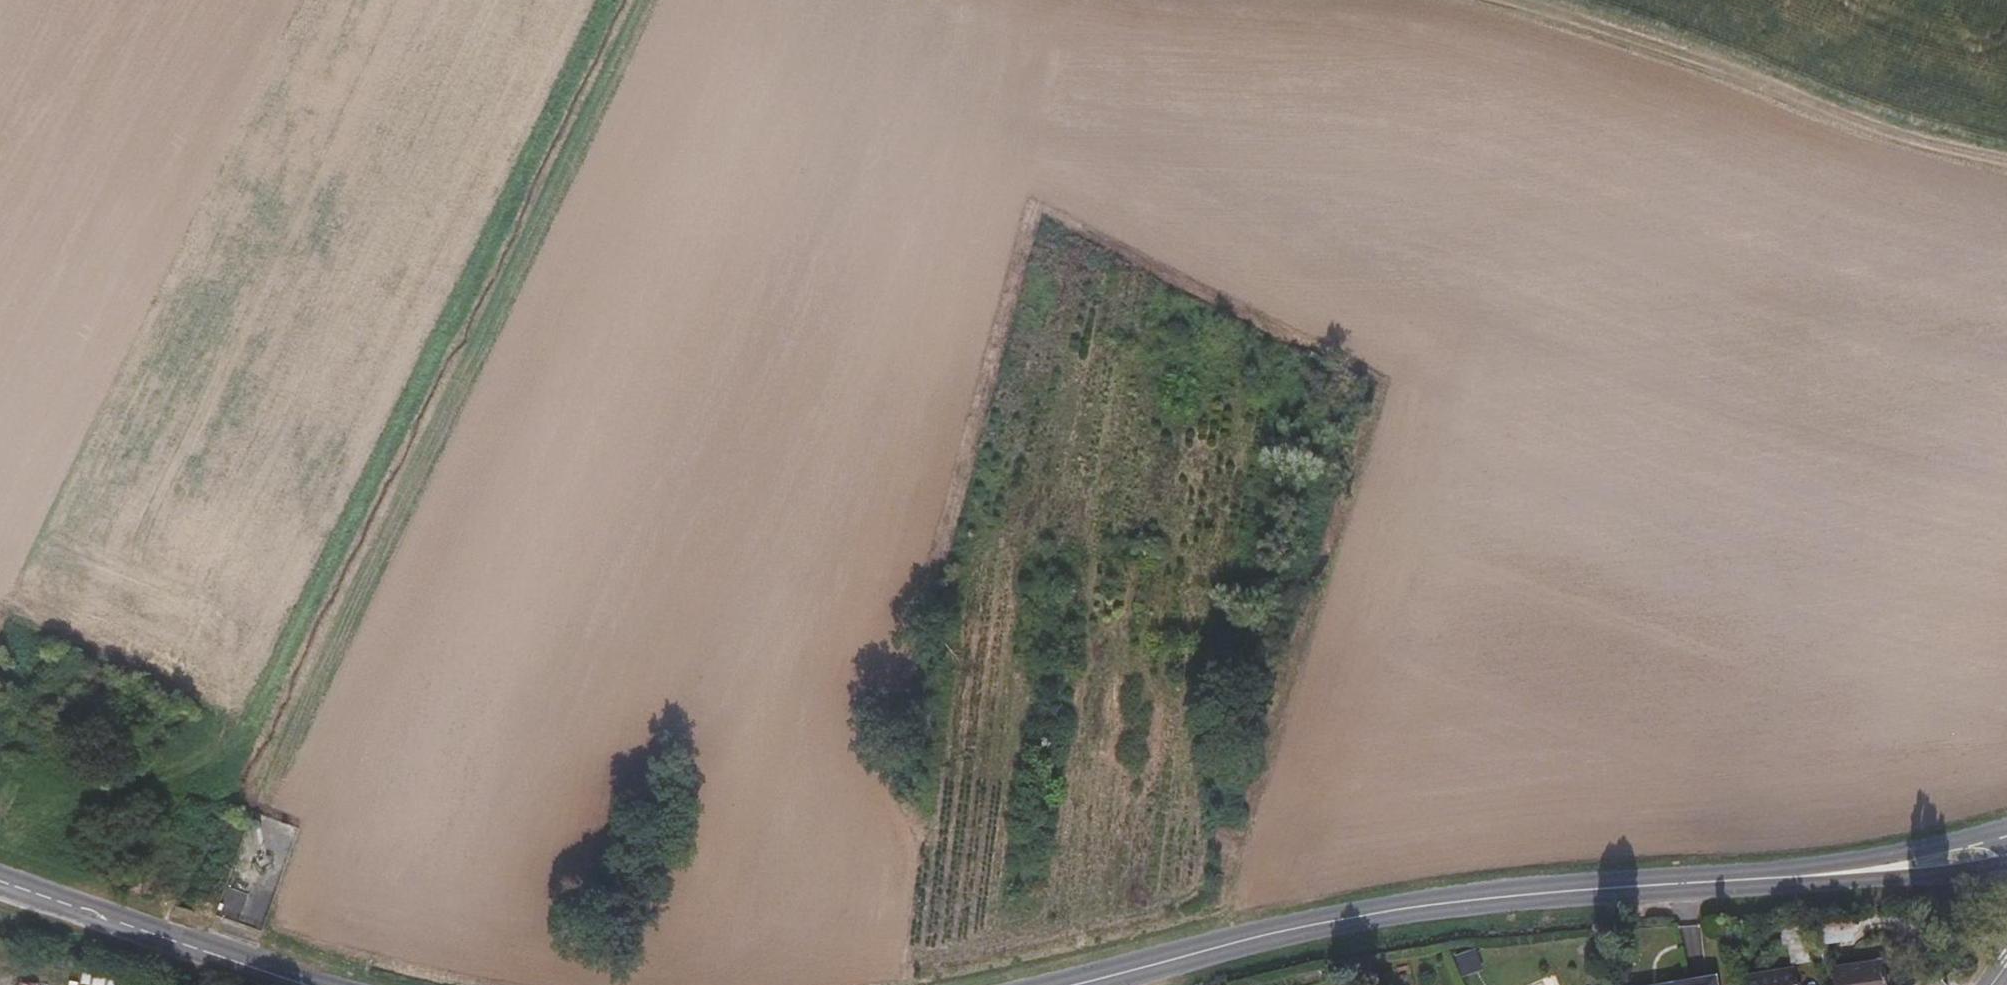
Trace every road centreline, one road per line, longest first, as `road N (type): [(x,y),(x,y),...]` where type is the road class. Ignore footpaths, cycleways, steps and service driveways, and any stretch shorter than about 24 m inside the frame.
road 1 (tertiary): [(1807,876),(1408,909),(1075,984)]
road 2 (track): [(1503,0),(1950,159),(2006,172)]
road 3 (tertiary): [(311,984),(0,882)]
road 4 (tertiary): [(1807,876),(2006,864)]
road 5 (tertiary): [(1995,829),(1807,876)]

